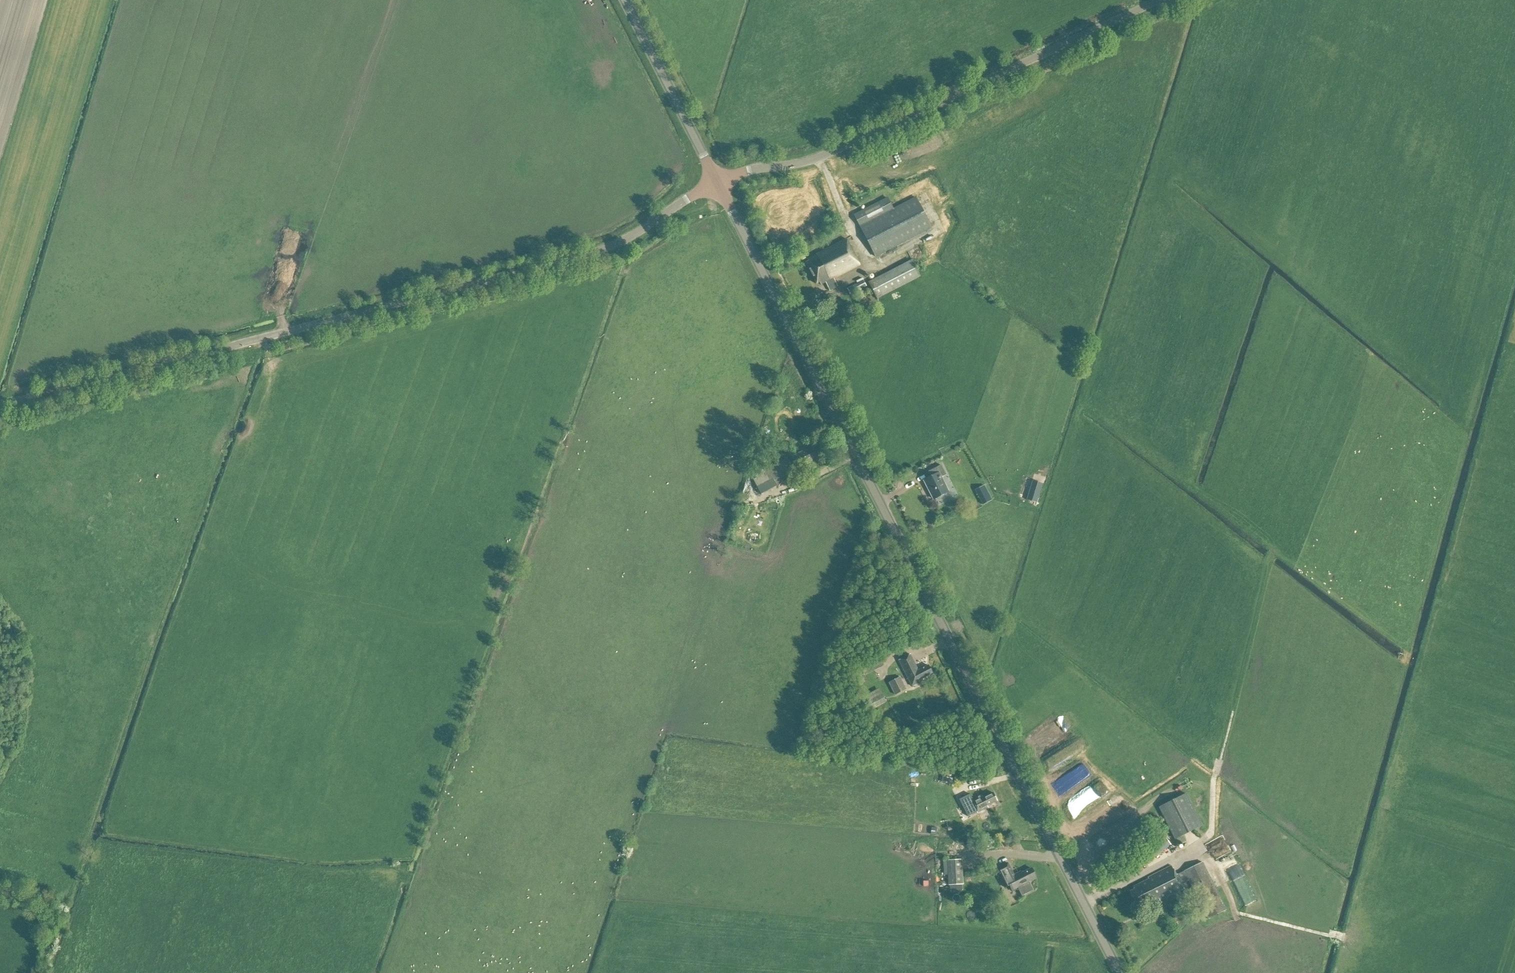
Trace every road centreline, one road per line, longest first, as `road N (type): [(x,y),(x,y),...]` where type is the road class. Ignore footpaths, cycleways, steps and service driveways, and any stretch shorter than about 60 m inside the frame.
road 1 (tertiary): [(1119,972),(719,183)]
road 2 (unclassified): [(0,408),(623,244),(719,183)]
road 3 (tertiary): [(719,183),(820,159),(1159,0)]
road 4 (tertiary): [(719,183),(624,0)]

